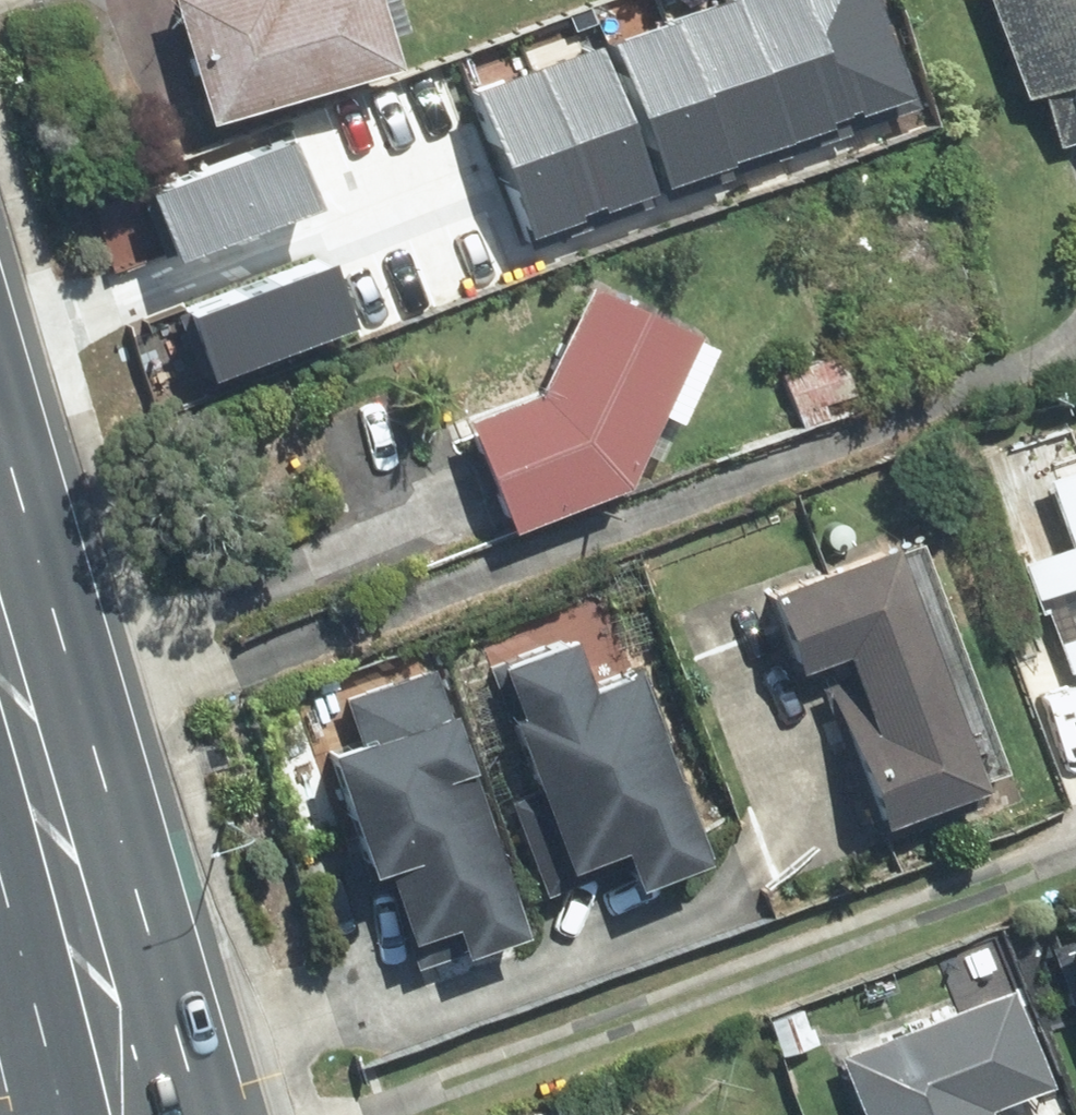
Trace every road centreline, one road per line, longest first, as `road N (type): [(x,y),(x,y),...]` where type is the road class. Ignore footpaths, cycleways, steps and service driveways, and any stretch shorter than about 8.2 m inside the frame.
road 1 (primary): [(0,662),(94,975)]
road 2 (primary): [(94,975),(160,1110)]
road 3 (primary): [(103,1114),(94,975)]

